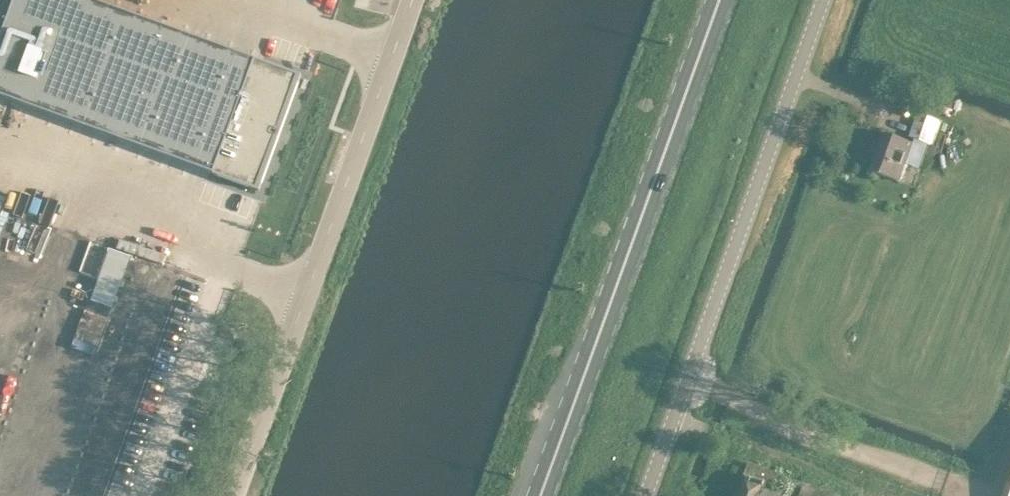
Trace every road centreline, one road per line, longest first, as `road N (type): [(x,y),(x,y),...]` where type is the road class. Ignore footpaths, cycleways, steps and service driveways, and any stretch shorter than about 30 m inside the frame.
road 1 (unclassified): [(234,495),(415,0)]
road 2 (primary): [(541,495),(721,0)]
road 3 (unclassified): [(647,495),(825,0)]

